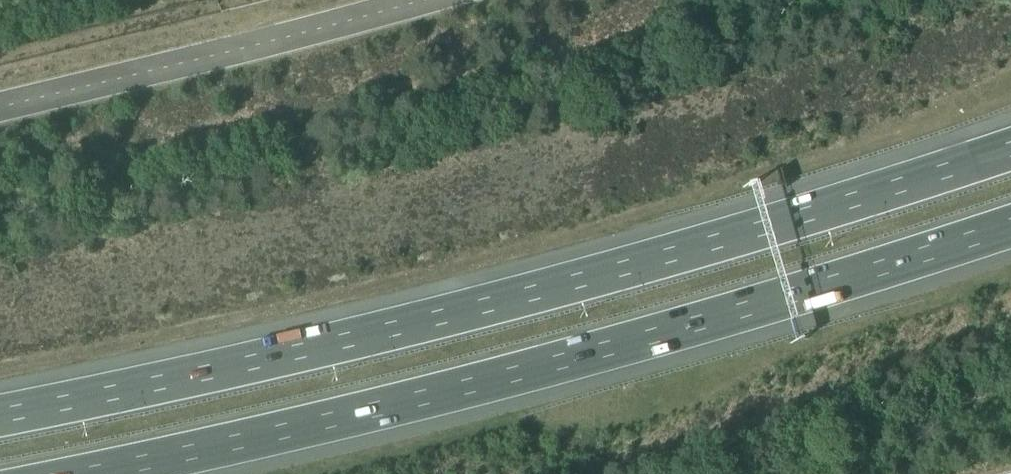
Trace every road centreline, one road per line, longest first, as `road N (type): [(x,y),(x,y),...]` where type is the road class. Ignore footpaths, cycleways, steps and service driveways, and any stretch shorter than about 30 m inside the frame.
road 1 (motorway): [(1010,150),(522,297),(0,416)]
road 2 (motorway): [(94,473),(465,389),(1010,227)]

